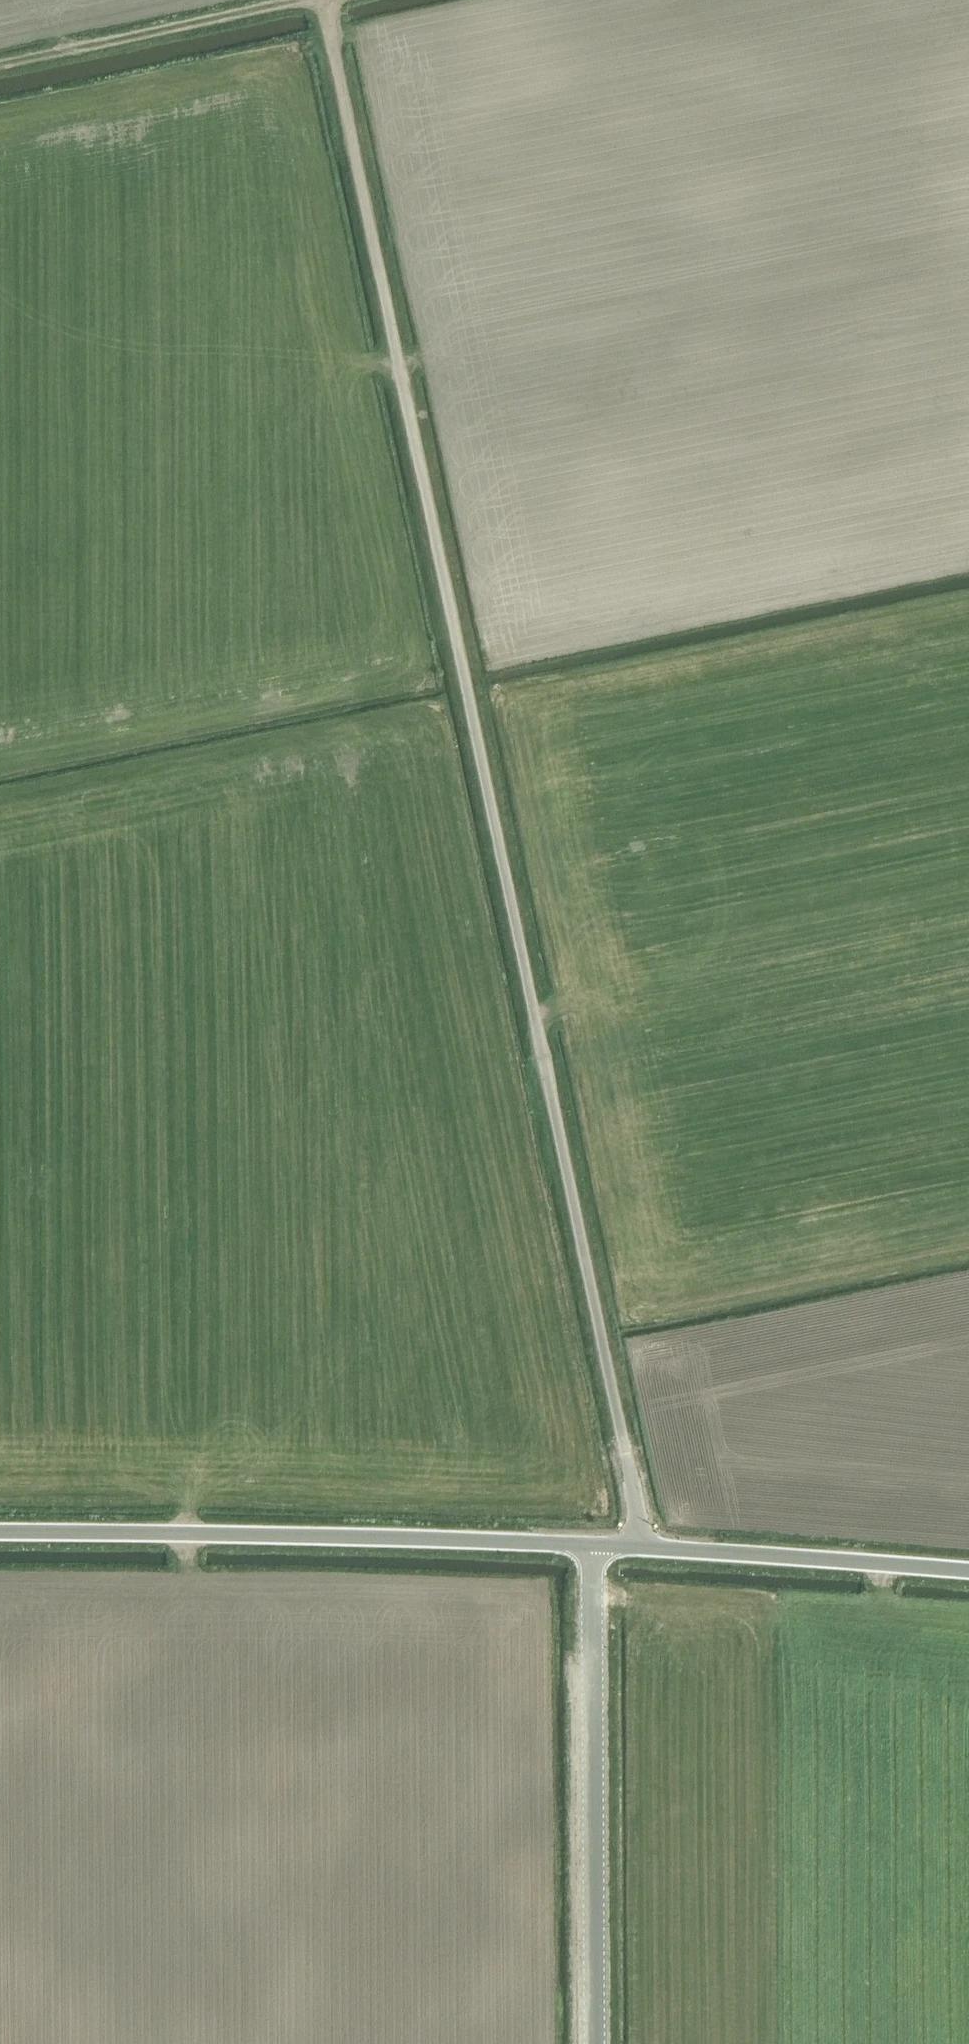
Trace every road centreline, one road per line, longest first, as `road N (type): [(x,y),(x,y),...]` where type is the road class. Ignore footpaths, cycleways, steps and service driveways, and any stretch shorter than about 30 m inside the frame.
road 1 (unclassified): [(641,1546),(323,0)]
road 2 (unclassified): [(641,1546),(0,1532)]
road 3 (unclassified): [(968,1570),(641,1546)]
road 4 (track): [(0,65),(310,0)]

